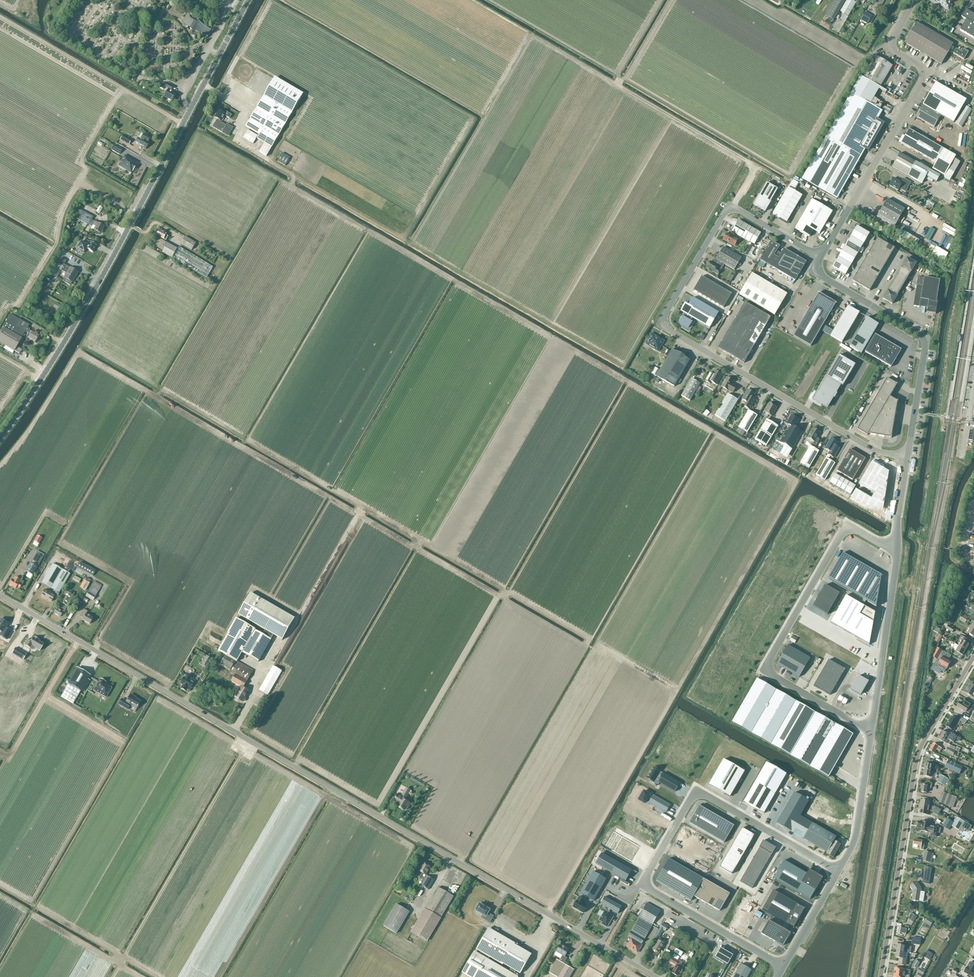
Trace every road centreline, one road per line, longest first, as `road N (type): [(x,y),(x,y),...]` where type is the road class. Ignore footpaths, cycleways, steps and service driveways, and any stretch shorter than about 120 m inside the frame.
road 1 (unclassified): [(0,595),(656,976)]
road 2 (unclassified): [(908,457),(876,451),(666,325),(728,210),(819,257)]
road 3 (unclassified): [(0,438),(92,295),(249,0)]
road 4 (residential): [(783,966),(647,885),(692,798),(703,795),(838,872)]
road 5 (residential): [(871,732),(771,674),(768,662),(846,529),(897,552)]
road 6 (unclassified): [(916,0),(889,49),(928,71),(819,257)]
road 7 (unclassified): [(819,257),(824,277),(925,339),(908,457)]
road 8 (unclassified): [(882,976),(916,768),(931,730)]
road 9 (unclassified): [(897,552),(871,732)]
road 10 (unclassified): [(871,732),(856,835),(838,872)]

